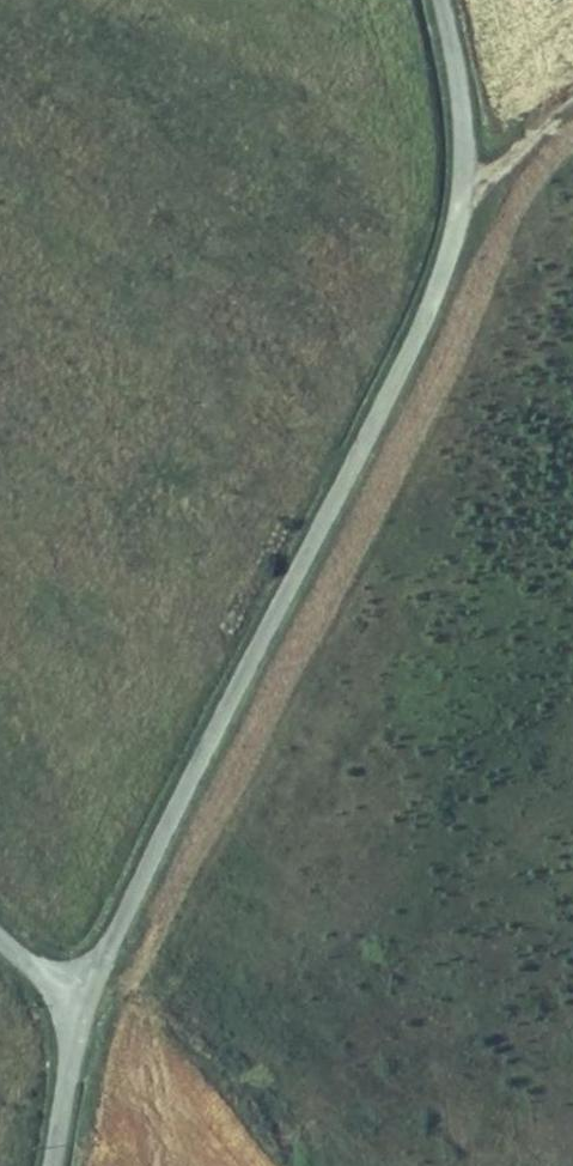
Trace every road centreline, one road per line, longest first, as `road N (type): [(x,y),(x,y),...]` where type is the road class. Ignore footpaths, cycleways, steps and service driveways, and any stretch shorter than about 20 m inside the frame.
road 1 (tertiary): [(442,0),(455,54),(464,178),(439,279),(87,996)]
road 2 (tertiary): [(87,996),(54,1165)]
road 3 (track): [(464,178),(491,171),(572,107)]

